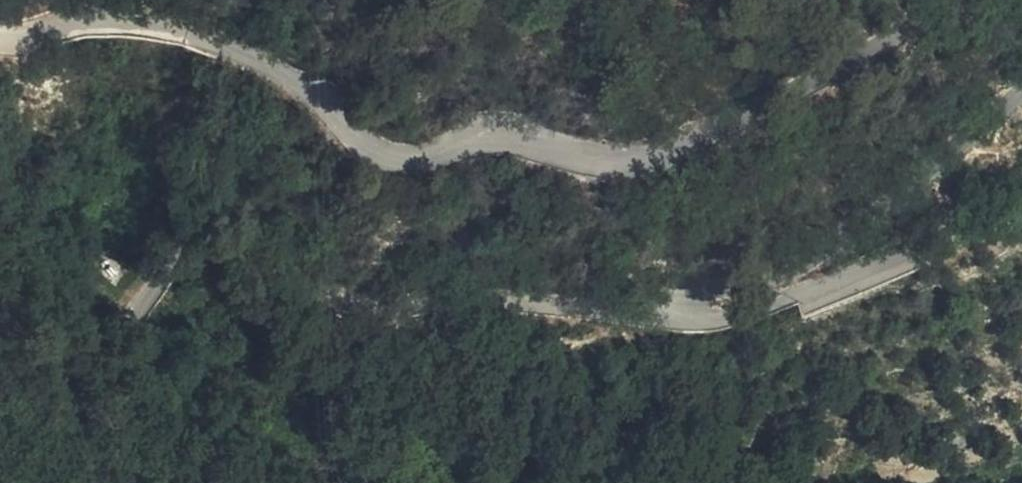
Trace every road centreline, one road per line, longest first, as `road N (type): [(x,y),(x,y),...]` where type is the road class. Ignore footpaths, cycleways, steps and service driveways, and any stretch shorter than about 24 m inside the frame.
road 1 (residential): [(933,0),(886,43),(817,80),(621,158),(492,138),(406,160),(374,154),(315,93),(169,28),(114,19),(36,36),(0,34)]
road 2 (unclassified): [(230,482),(137,327),(152,293),(190,249),(229,249),(363,303),(527,309),(680,289)]
road 3 (residential): [(680,289),(748,282),(821,249),(1021,85)]
road 4 (unclassified): [(680,289),(690,318),(829,293),(1021,197)]

